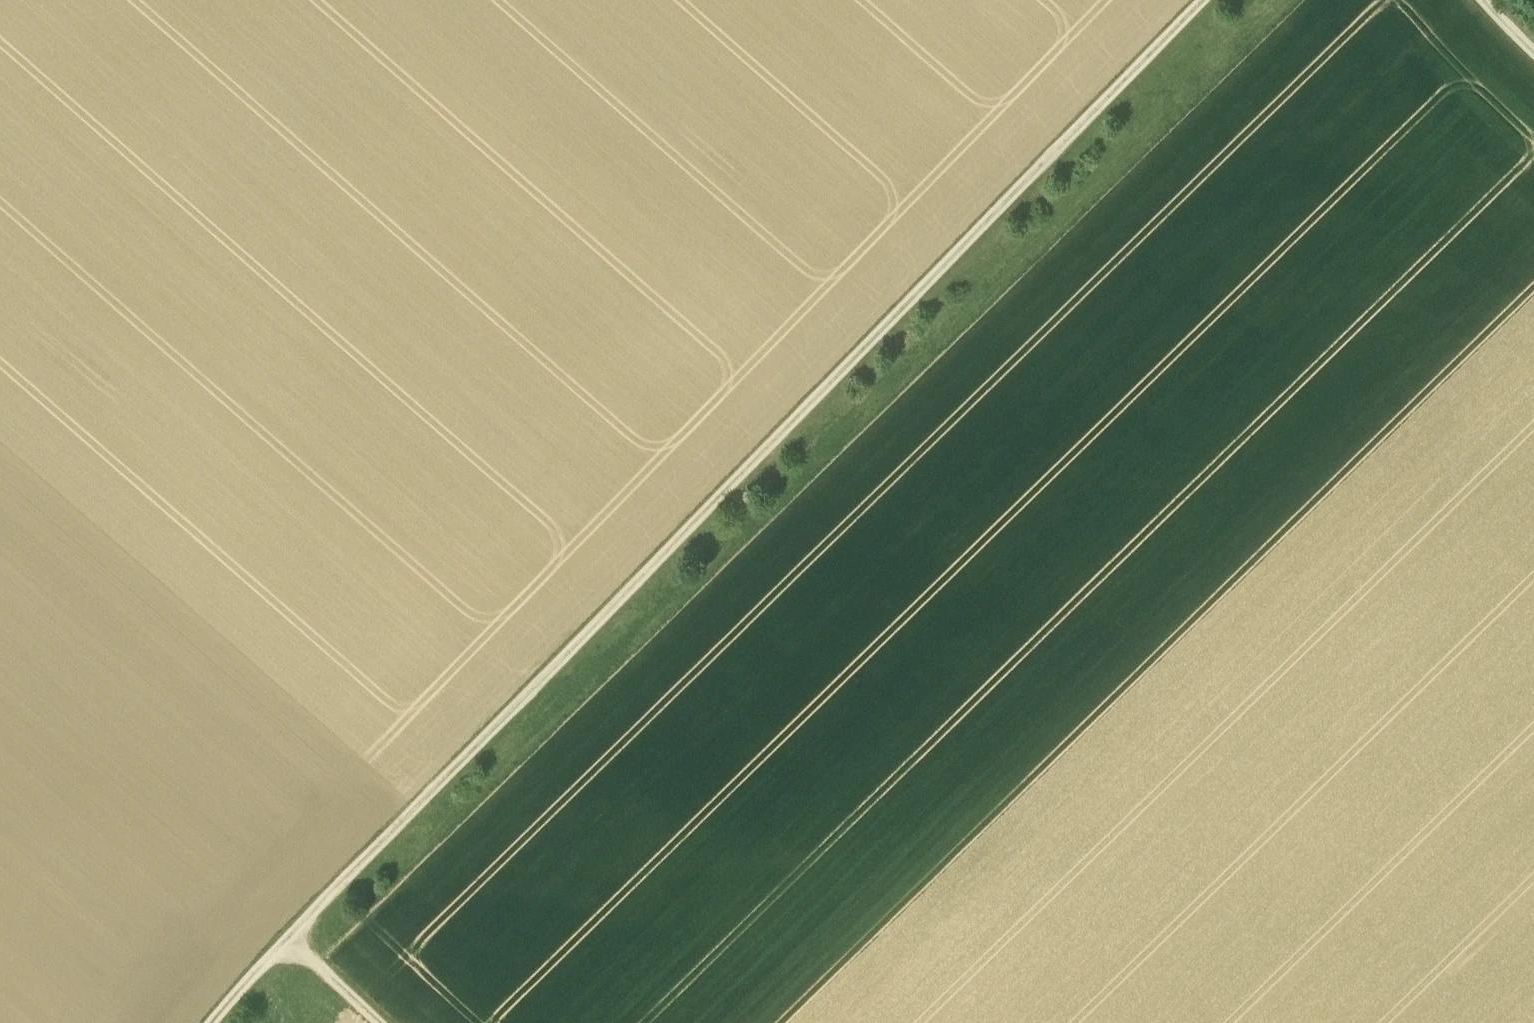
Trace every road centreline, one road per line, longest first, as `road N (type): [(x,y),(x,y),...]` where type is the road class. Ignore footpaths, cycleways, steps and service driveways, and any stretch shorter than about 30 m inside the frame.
road 1 (track): [(220,1022),(292,939),(1206,0)]
road 2 (track): [(292,939),(381,1022)]

